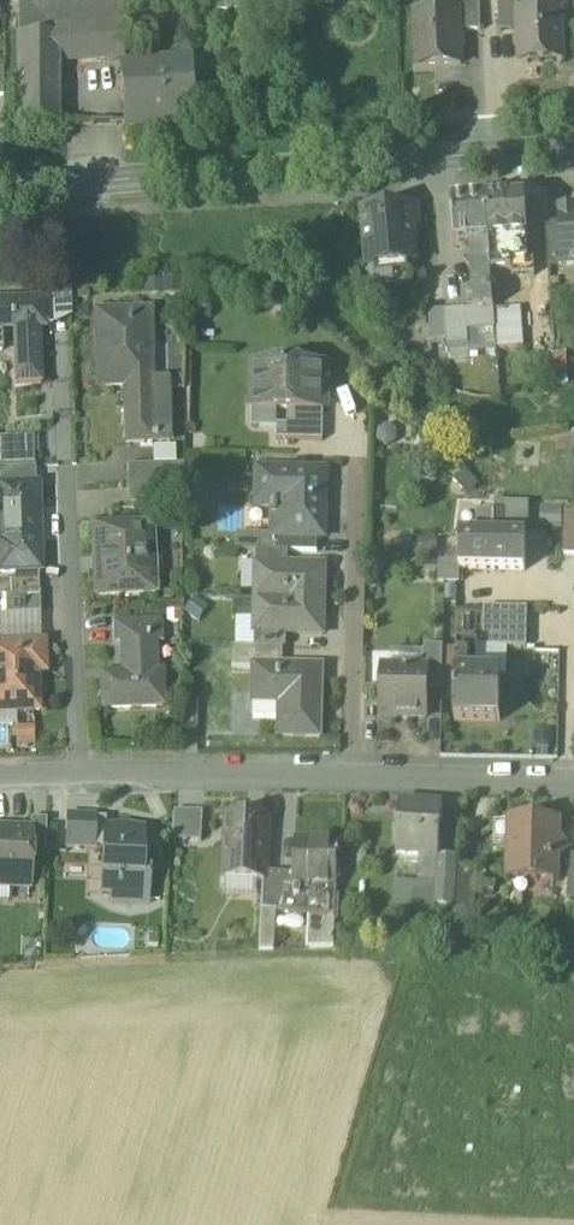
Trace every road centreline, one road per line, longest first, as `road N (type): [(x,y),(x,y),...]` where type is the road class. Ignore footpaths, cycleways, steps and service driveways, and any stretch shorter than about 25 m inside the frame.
road 1 (secondary): [(0,187),(573,148)]
road 2 (residential): [(80,775),(68,468)]
road 3 (residential): [(347,774),(358,468)]
road 4 (residential): [(80,775),(347,774)]
road 5 (residential): [(347,774),(573,776)]

